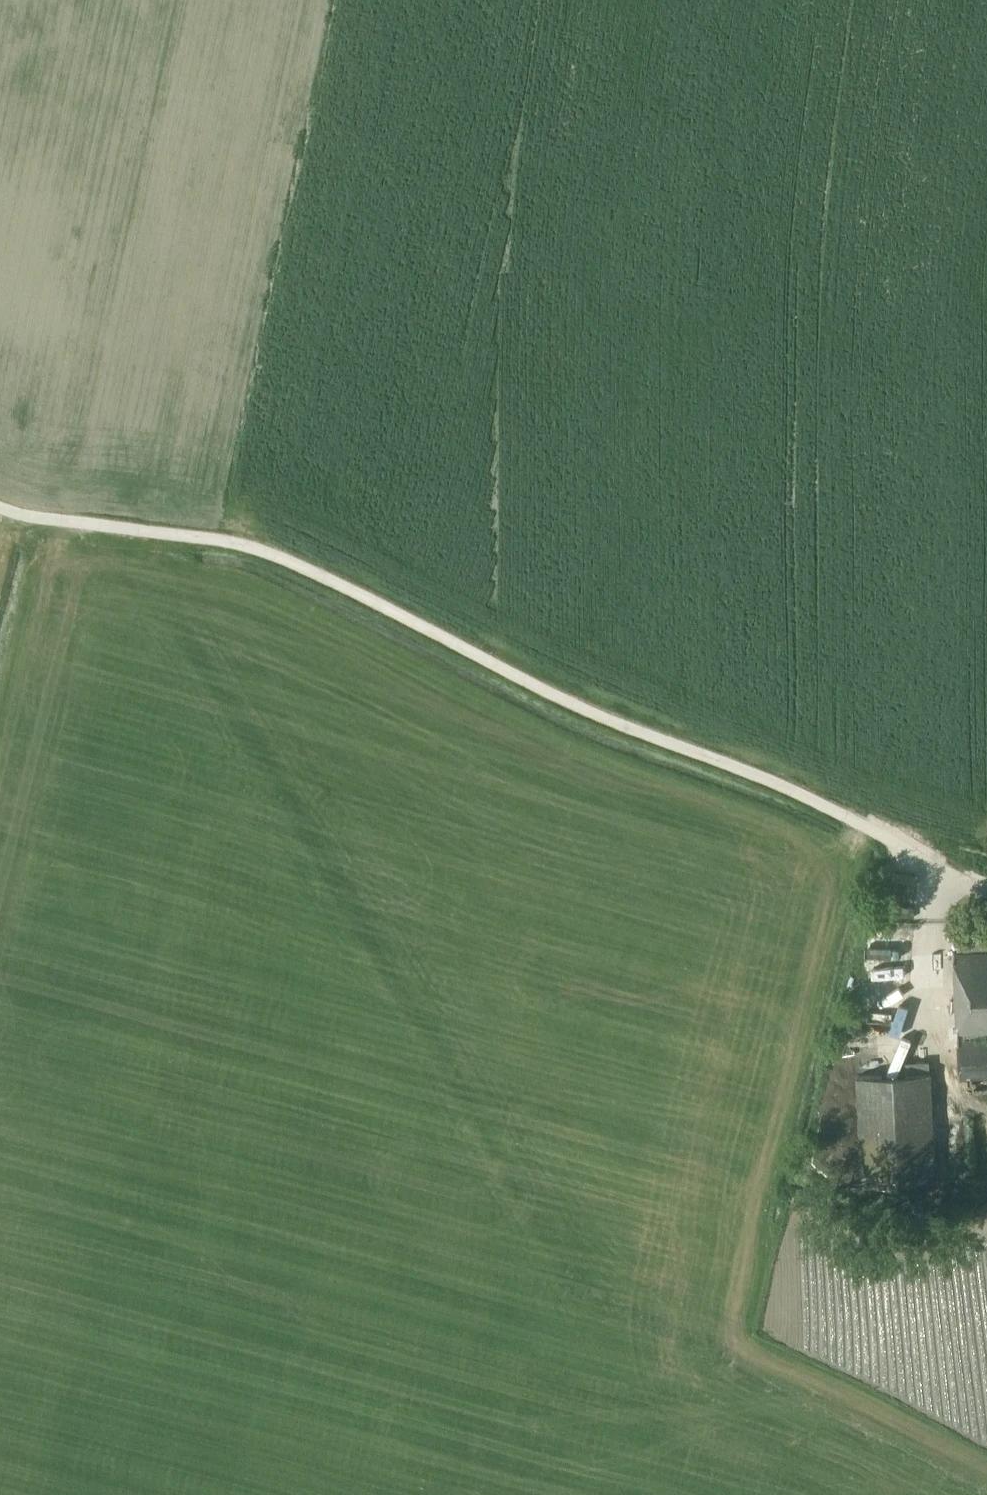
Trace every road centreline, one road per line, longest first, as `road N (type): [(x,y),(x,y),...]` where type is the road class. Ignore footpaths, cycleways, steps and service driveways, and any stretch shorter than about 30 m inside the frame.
road 1 (unclassified): [(986,886),(738,764),(586,708),(266,550),(0,506)]
road 2 (track): [(986,1470),(597,1268),(579,1271)]

